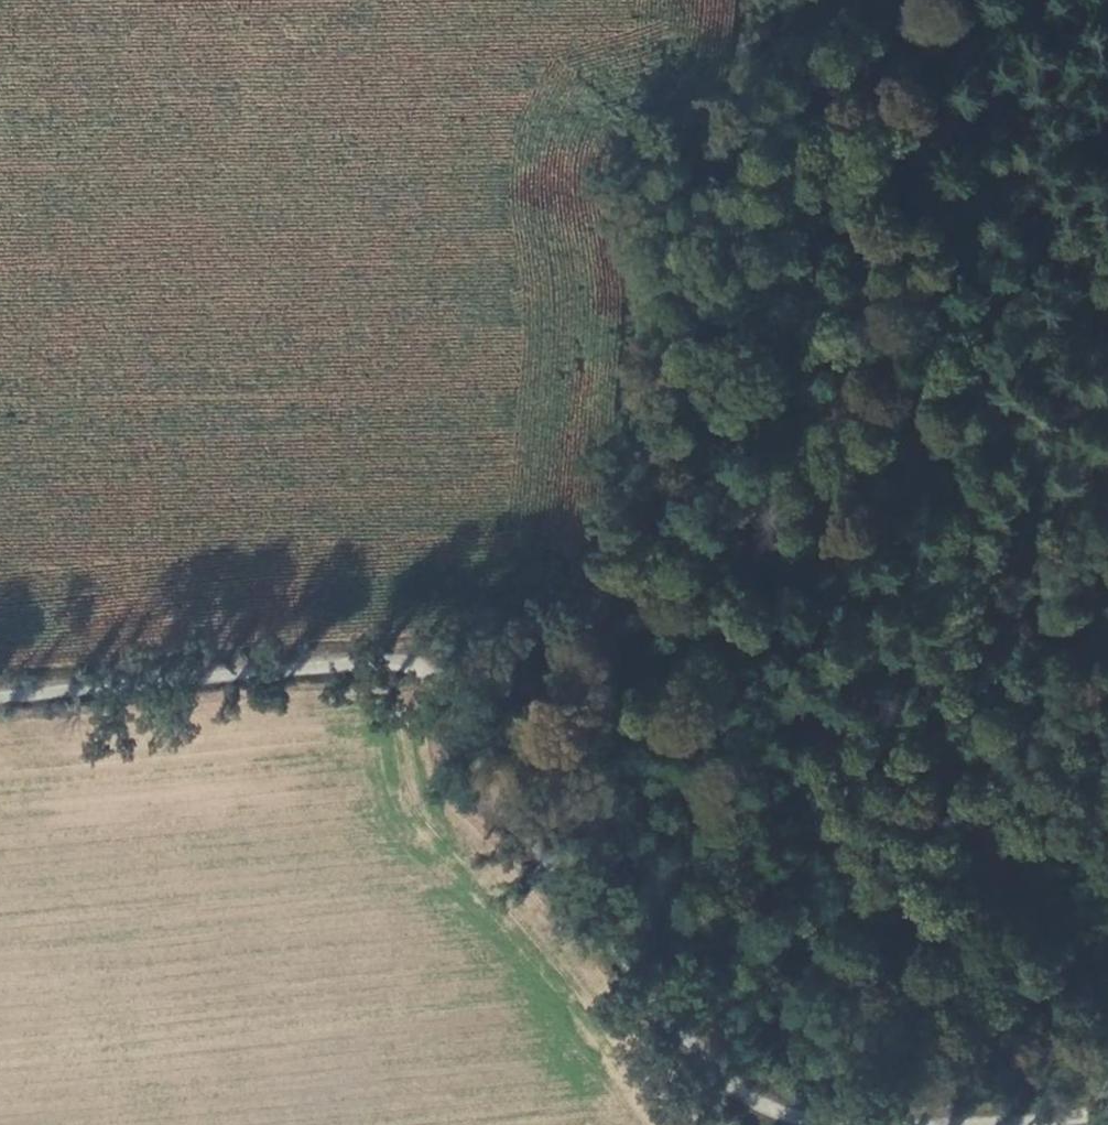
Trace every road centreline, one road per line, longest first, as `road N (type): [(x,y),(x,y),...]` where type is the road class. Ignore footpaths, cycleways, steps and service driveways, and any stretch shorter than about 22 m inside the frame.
road 1 (track): [(771,1124),(521,826),(422,680),(112,687),(0,699)]
road 2 (track): [(1107,1109),(872,1124)]

